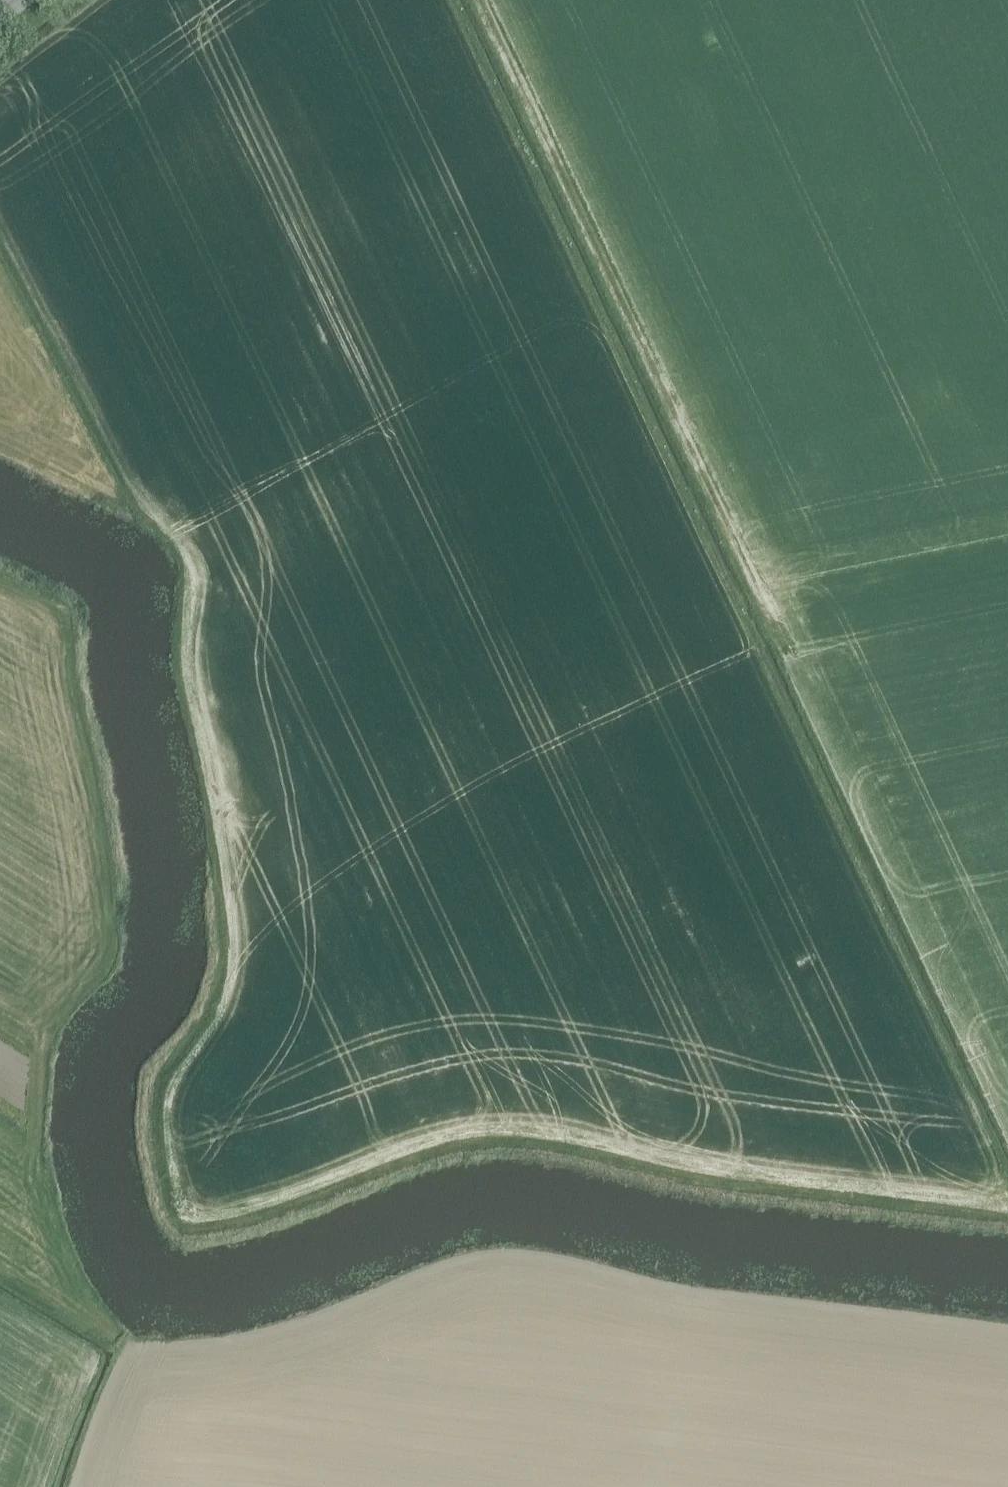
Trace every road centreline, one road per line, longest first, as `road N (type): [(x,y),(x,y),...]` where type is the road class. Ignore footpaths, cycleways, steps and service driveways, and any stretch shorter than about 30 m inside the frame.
road 1 (track): [(771,615),(566,211),(476,0)]

